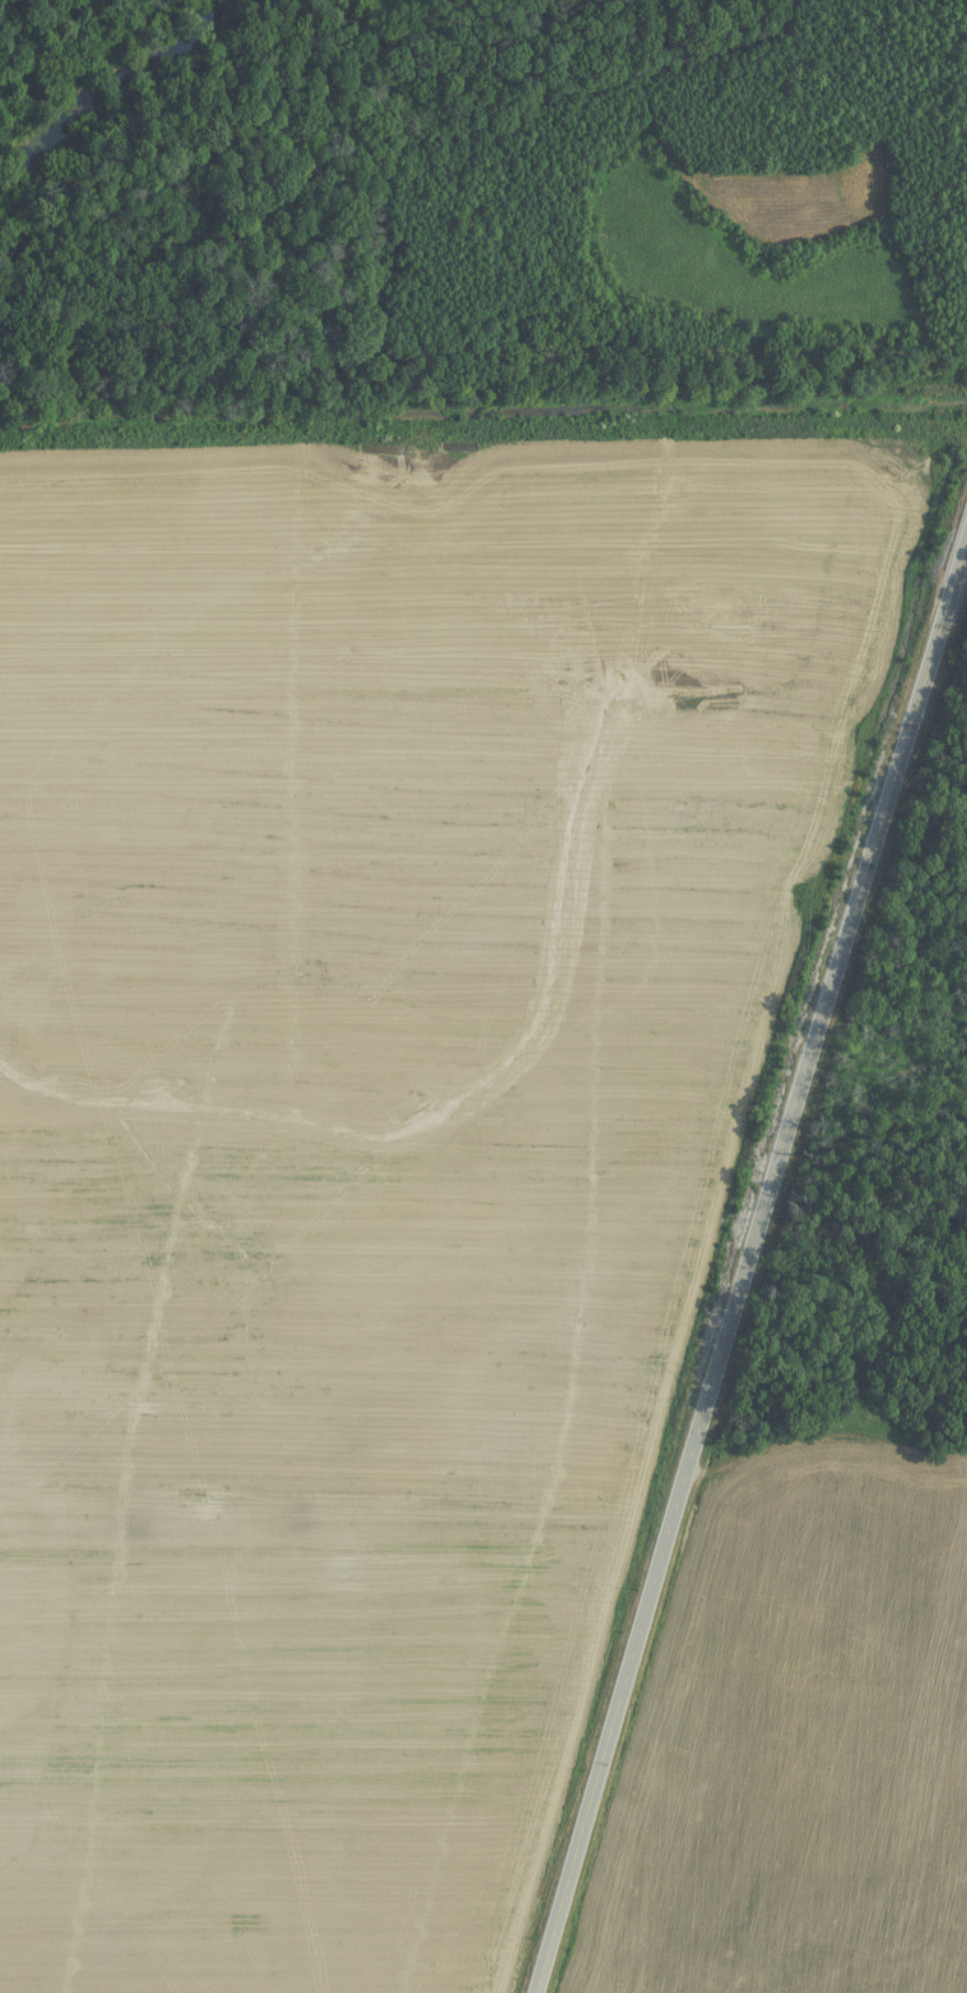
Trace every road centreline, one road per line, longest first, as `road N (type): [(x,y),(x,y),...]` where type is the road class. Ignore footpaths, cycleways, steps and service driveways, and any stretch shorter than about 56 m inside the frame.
road 1 (secondary): [(531,1992),(966,534)]

